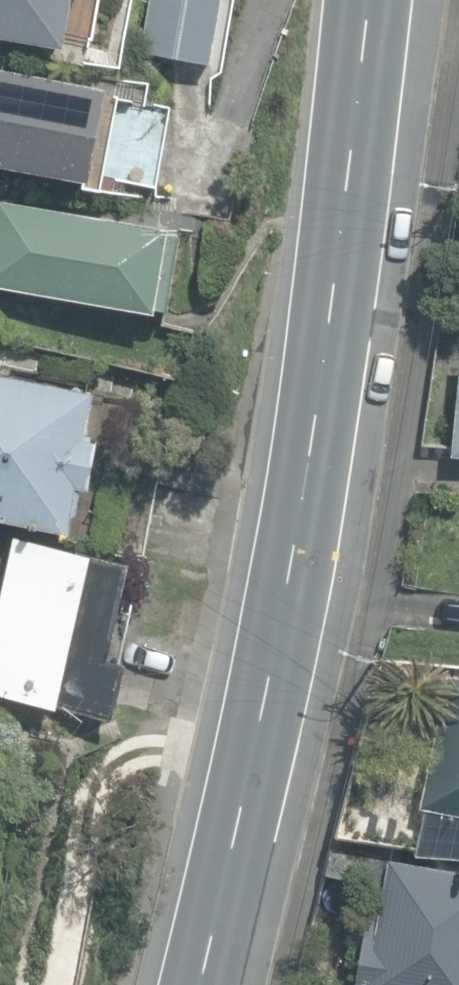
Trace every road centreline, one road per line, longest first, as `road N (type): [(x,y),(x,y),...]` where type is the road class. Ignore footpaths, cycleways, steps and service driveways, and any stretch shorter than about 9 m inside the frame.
road 1 (tertiary): [(374,0),(321,375),(186,984)]

